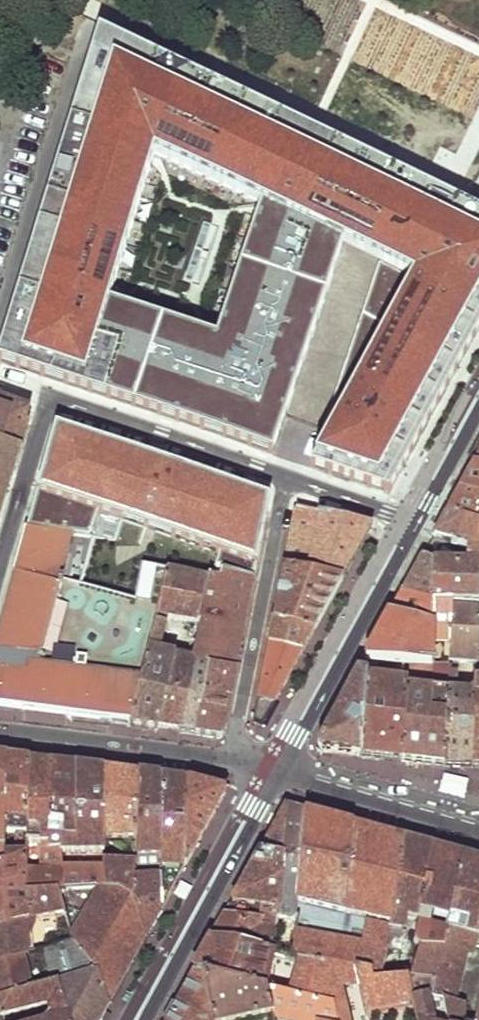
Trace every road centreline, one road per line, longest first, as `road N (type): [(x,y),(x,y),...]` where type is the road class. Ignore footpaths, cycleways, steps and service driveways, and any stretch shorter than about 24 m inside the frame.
road 1 (residential): [(286,477),(50,401),(0,567)]
road 2 (residential): [(286,477),(232,760)]
road 3 (residential): [(147,1019),(283,770)]
road 4 (residential): [(283,770),(417,524)]
road 5 (residential): [(232,760),(0,732)]
road 6 (residential): [(478,829),(283,770)]
road 7 (residential): [(417,524),(286,477)]
road 8 (residential): [(417,524),(478,409)]

